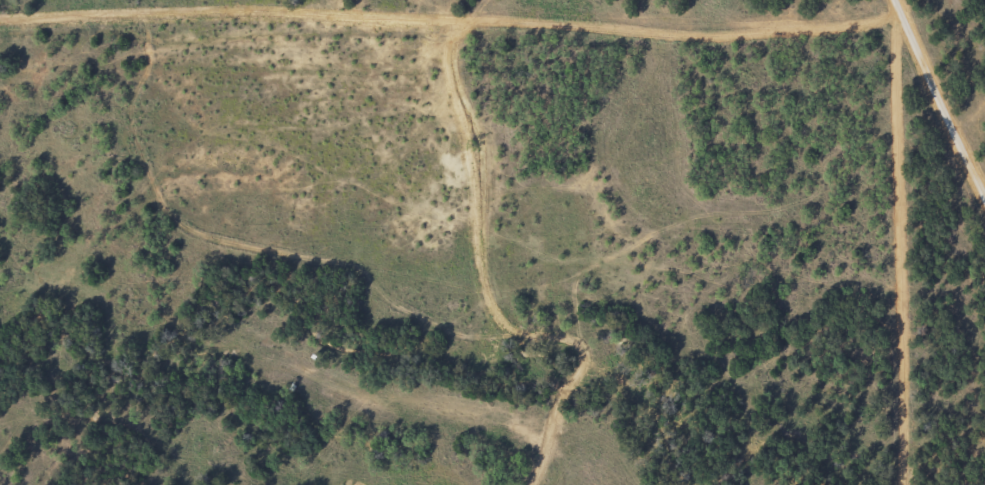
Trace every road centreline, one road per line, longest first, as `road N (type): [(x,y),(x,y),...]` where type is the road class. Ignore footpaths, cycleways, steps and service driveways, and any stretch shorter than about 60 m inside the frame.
road 1 (residential): [(0,31),(161,19),(511,15),(644,36),(758,36),(905,16)]
road 2 (residential): [(528,484),(585,277),(664,231),(686,203),(686,112),(644,36)]
road 3 (residential): [(984,197),(899,0)]
road 4 (residential): [(459,171),(453,16)]

